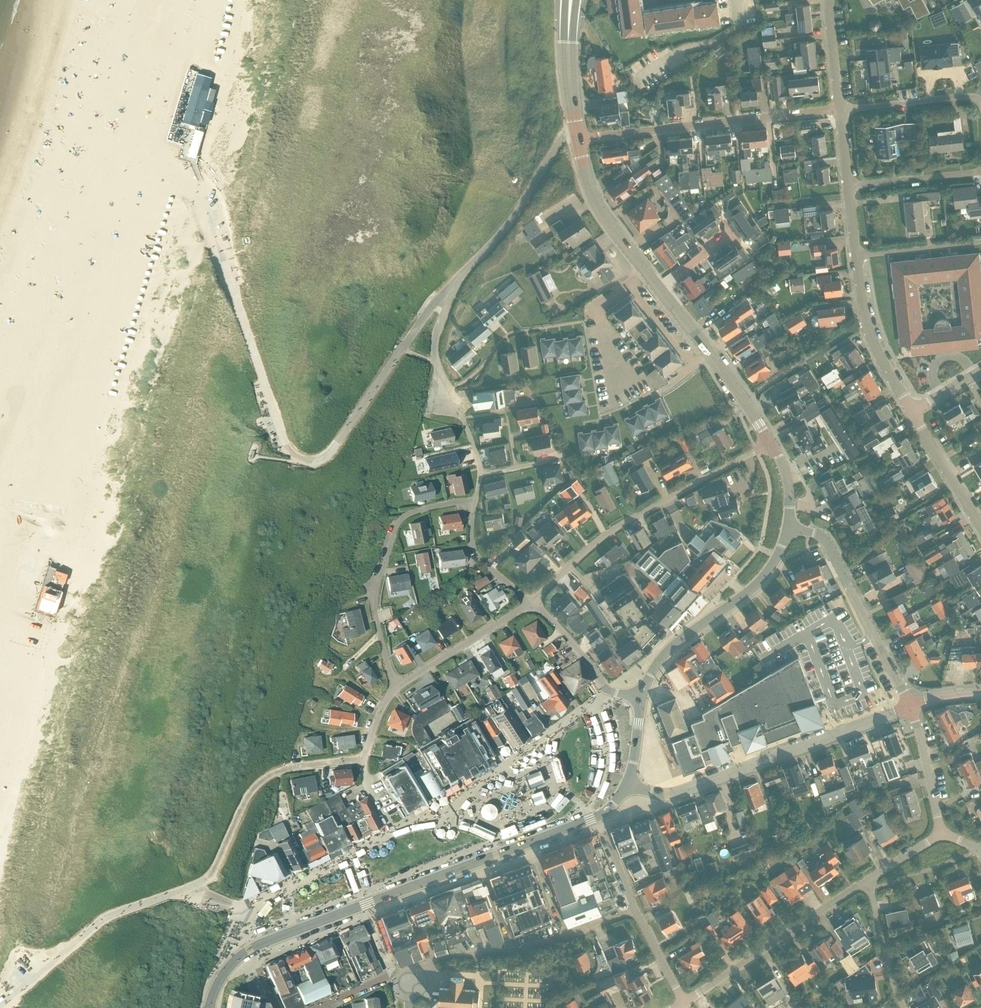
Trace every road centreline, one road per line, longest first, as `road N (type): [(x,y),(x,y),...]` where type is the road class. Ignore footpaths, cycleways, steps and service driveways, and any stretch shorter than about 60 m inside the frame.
road 1 (residential): [(0,1007),(105,920),(208,880),(265,778),(365,758)]
road 2 (secondary): [(210,1007),(226,971),(257,946),(599,816)]
road 3 (secondary): [(771,443),(605,215),(578,138)]
road 4 (residential): [(911,706),(677,793),(628,785)]
road 5 (residential): [(532,603),(612,531),(771,443)]
road 6 (residential): [(578,138),(840,111)]
road 7 (residential): [(398,685),(373,596),(393,536),(417,511),(475,500)]
road 8 (secondary): [(641,698),(670,649),(765,575),(788,529)]
road 9 (residential): [(911,706),(828,546),(788,529)]
road 10 (residential): [(684,1005),(865,882)]
road 11 (track): [(199,195),(0,123)]
road 12 (residential): [(684,1005),(599,816)]
road 13 (residential): [(914,410),(867,321),(858,255)]
road 14 (residential): [(398,685),(532,603)]
road 15 (residential): [(641,698),(608,689),(532,603)]
road 16 (residential): [(980,105),(964,99),(840,111)]
road 17 (secondary): [(578,138),(572,0)]
road 18 (residential): [(980,527),(914,410)]
road 19 (residential): [(943,834),(911,706)]
road 20 (residential): [(905,1007),(865,882)]
road 21 (residential): [(851,185),(980,170)]
road 22 (residential): [(532,603),(477,555),(475,500)]
road 23 (residential): [(858,255),(980,242)]

